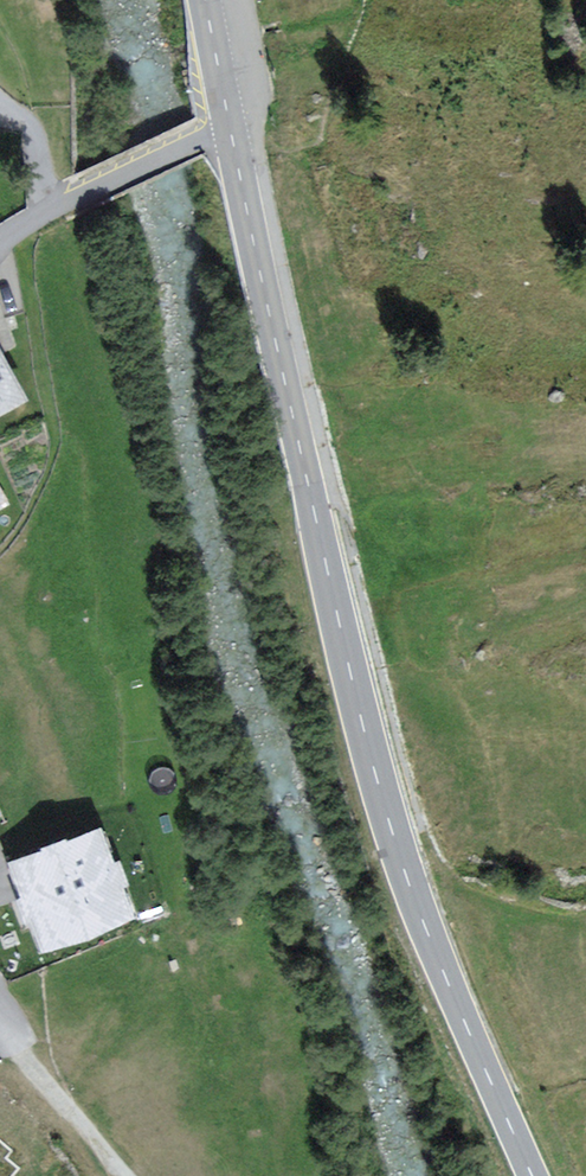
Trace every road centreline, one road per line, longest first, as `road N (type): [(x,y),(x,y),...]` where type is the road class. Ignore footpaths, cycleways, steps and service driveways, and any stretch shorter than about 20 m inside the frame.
road 1 (tertiary): [(230,129),(379,782),(411,883),(538,1175)]
road 2 (track): [(85,332),(134,634),(148,880),(272,1175)]
road 3 (residential): [(230,129),(0,243)]
road 4 (track): [(108,1175),(11,1050)]
road 5 (tertiary): [(207,0),(230,129)]
road 6 (track): [(55,211),(85,332)]

